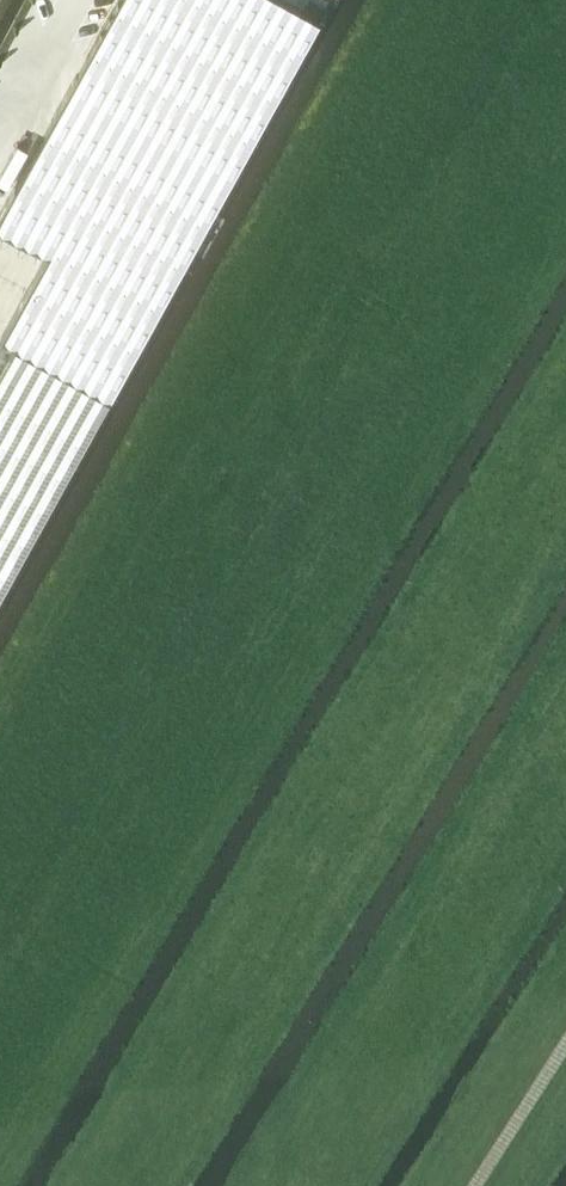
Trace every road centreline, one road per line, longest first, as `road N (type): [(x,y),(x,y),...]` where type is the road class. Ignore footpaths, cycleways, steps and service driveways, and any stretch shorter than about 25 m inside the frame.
road 1 (track): [(477,1185),(565,1048)]

